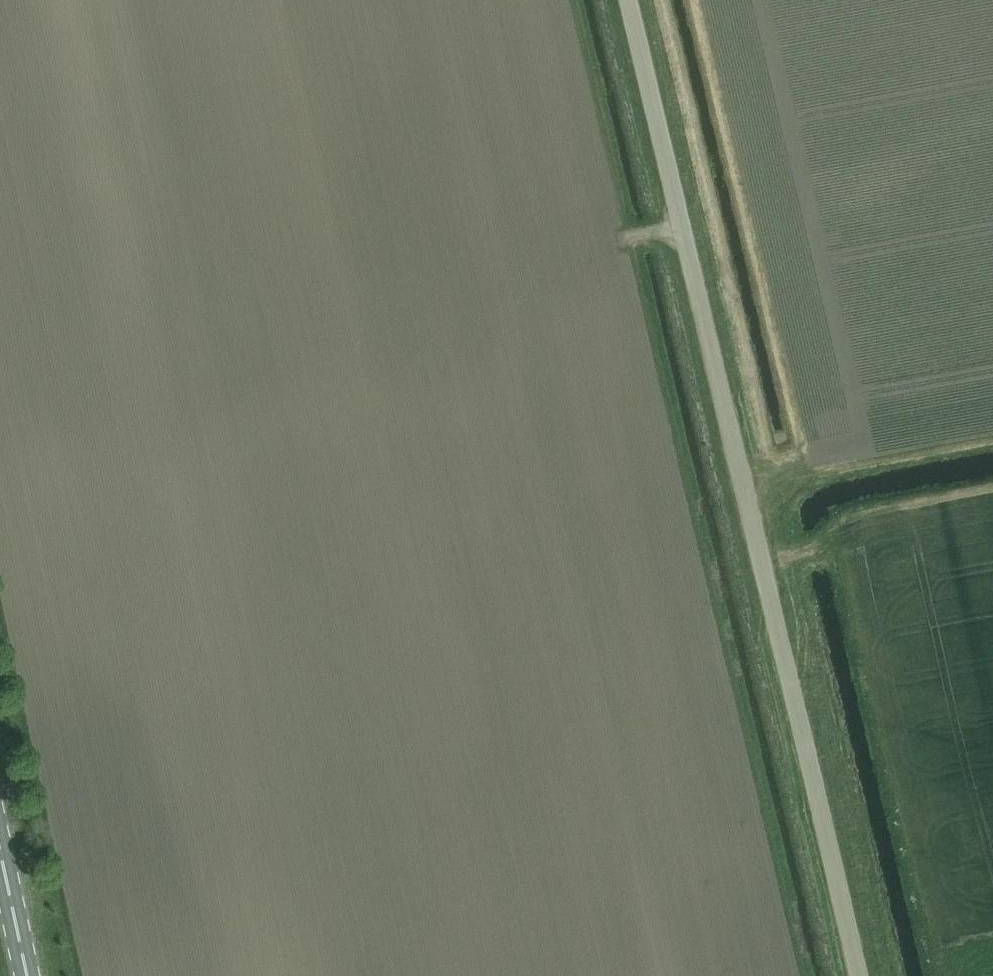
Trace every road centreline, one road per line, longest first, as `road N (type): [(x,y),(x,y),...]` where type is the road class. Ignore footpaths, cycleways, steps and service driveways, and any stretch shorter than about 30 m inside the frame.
road 1 (unclassified): [(861,975),(628,0)]
road 2 (primary): [(26,975),(0,855)]

